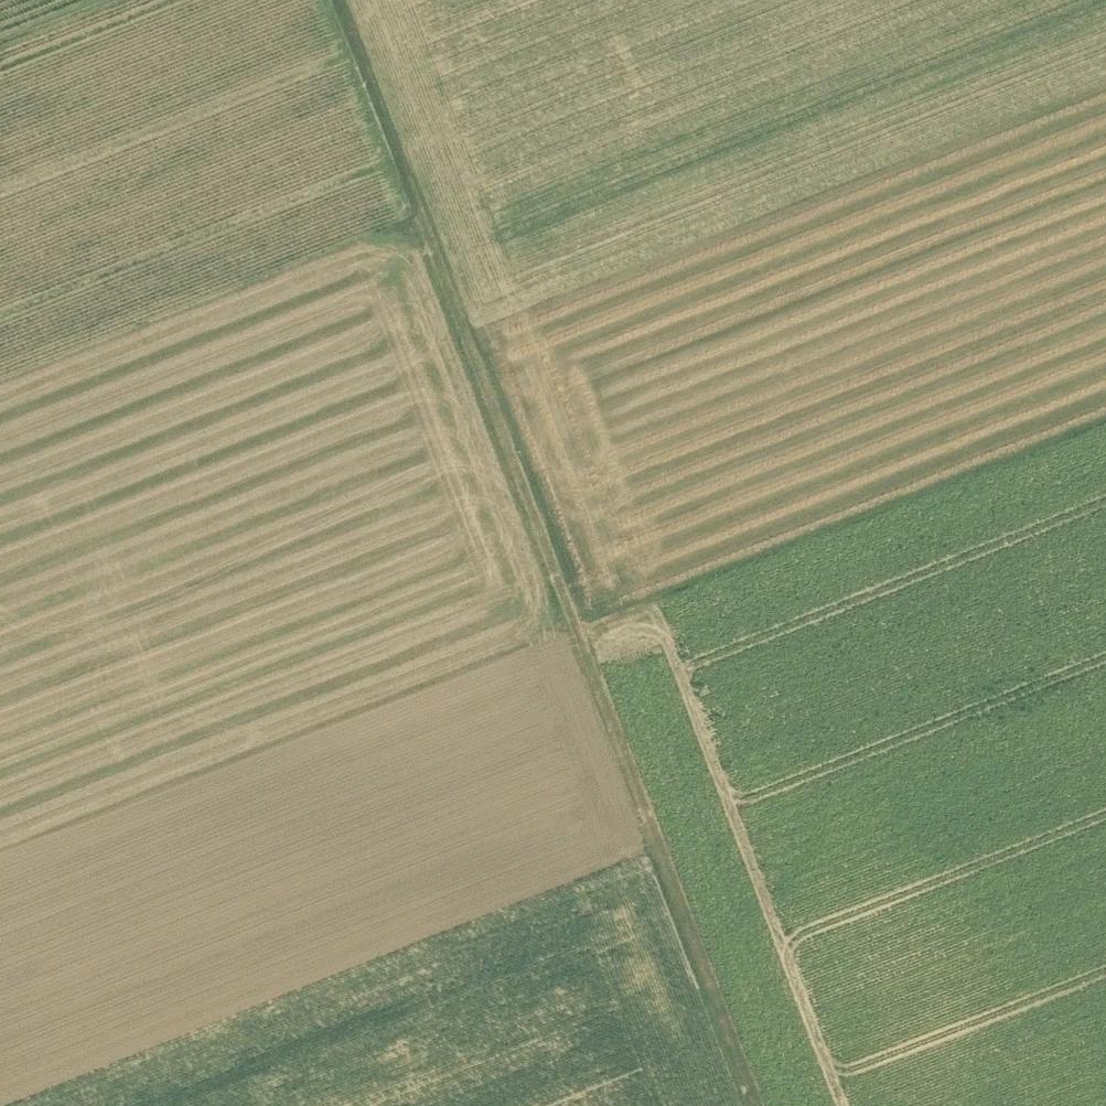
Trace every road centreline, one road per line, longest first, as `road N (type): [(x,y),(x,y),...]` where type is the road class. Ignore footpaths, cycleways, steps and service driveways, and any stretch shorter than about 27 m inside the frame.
road 1 (track): [(335,0),(752,1105)]

